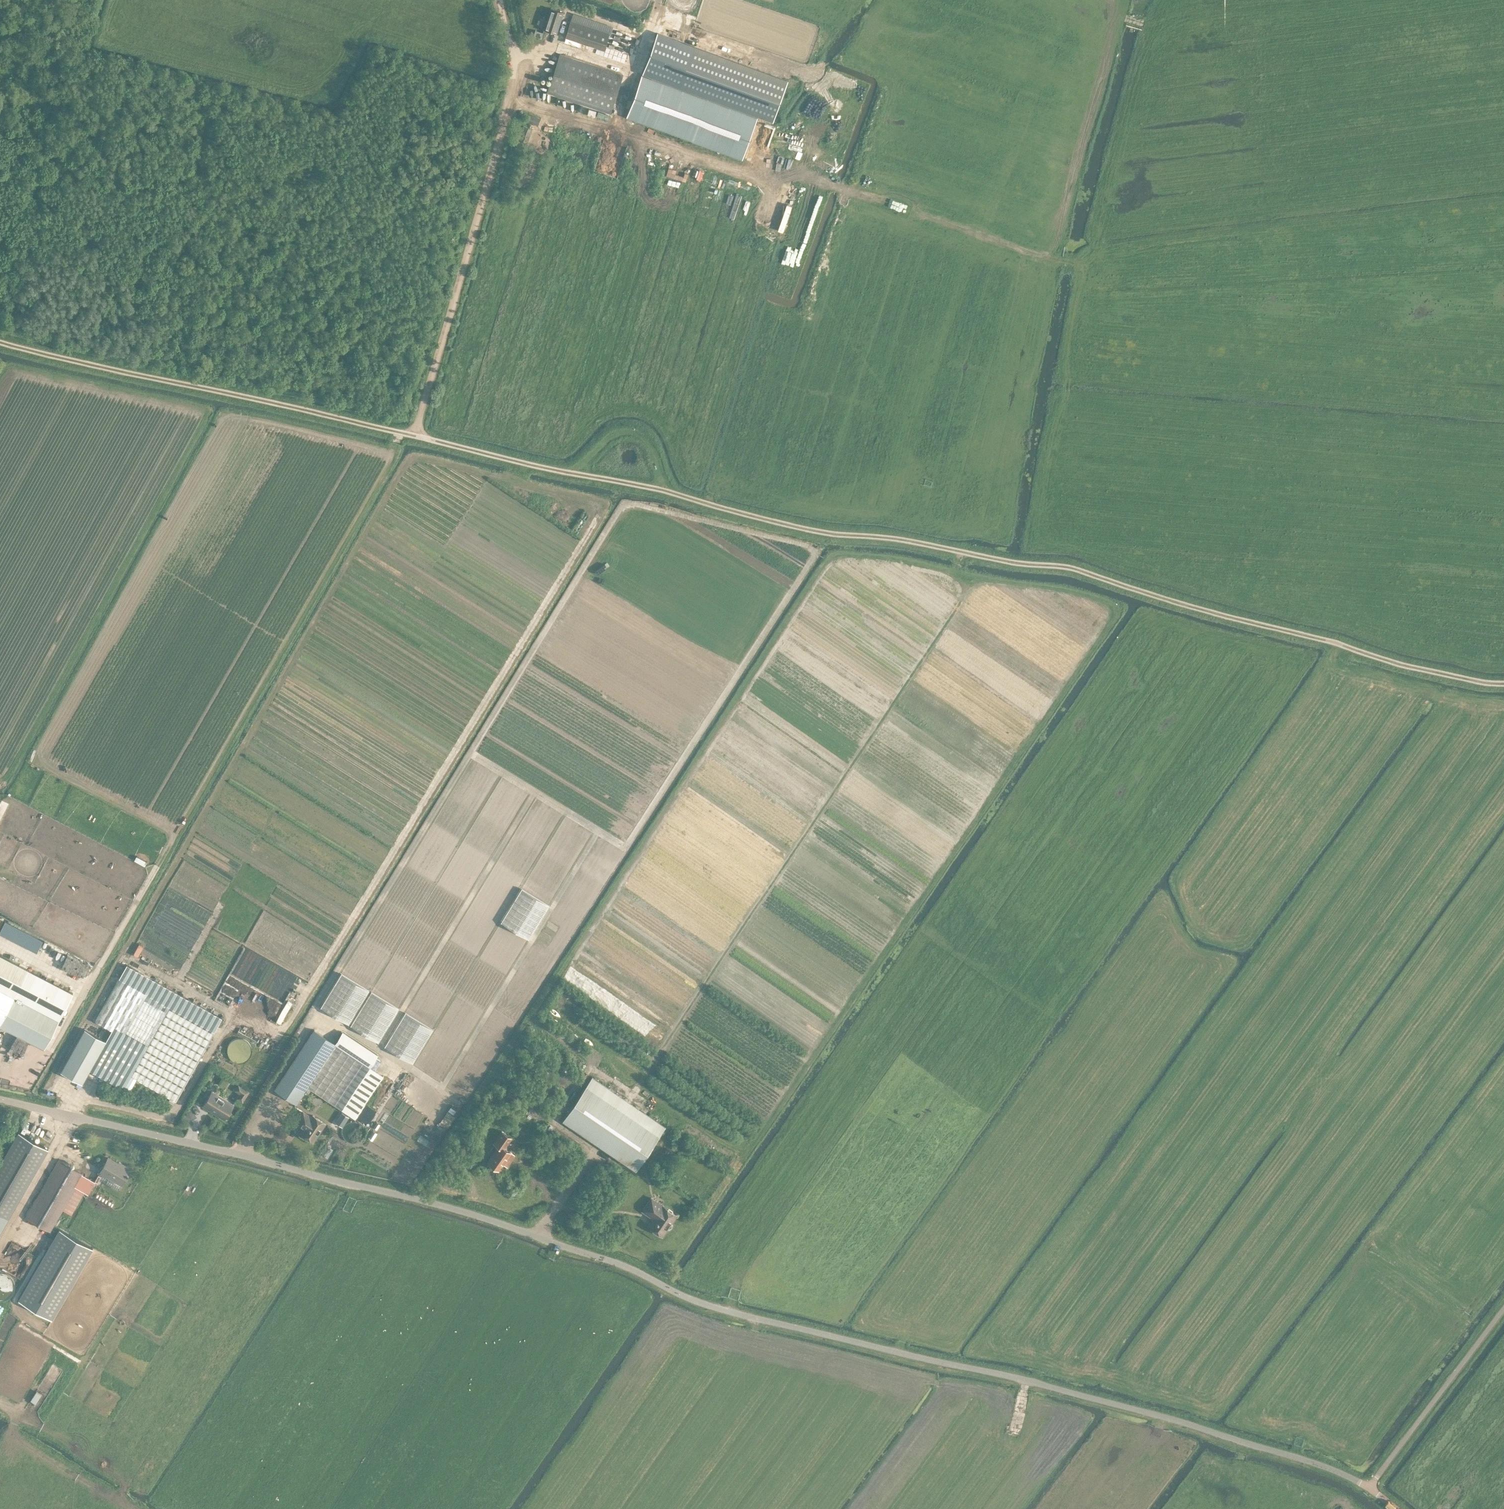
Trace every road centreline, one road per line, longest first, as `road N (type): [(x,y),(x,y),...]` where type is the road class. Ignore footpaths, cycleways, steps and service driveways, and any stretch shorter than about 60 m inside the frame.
road 1 (unclassified): [(0,1099),(474,1214),(625,1266),(708,1306),(1159,1415),(1369,1487)]
road 2 (track): [(414,436),(829,534),(1058,565),(1424,671),(1503,684)]
road 3 (track): [(0,341),(414,436)]
road 4 (track): [(1158,30),(1081,264),(1068,392)]
road 5 (track): [(414,436),(513,88)]
road 6 (track): [(1081,264),(830,182),(771,168),(759,180)]
road 7 (track): [(1458,0),(1170,22),(1158,30)]
road 8 (track): [(0,1406),(21,1421),(12,1434),(135,1508)]

